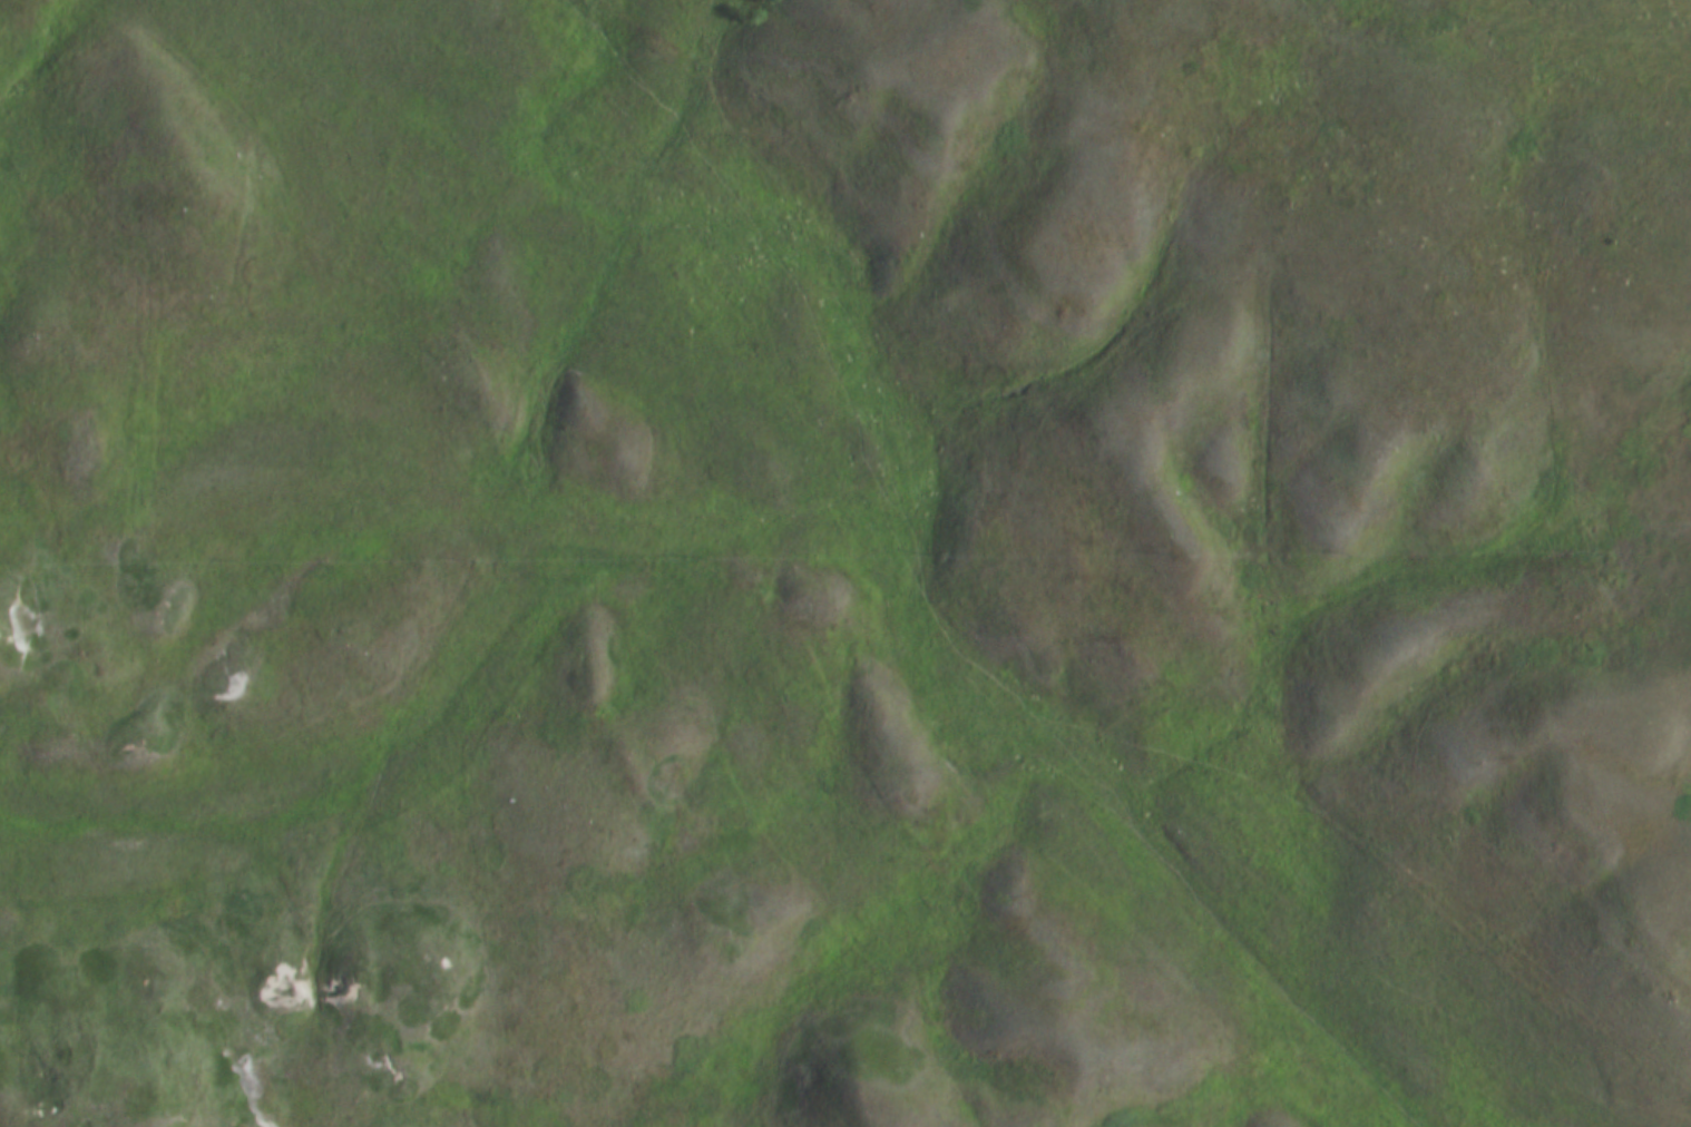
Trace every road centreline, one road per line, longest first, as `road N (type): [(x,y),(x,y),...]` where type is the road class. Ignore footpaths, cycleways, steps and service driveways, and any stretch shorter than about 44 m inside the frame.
road 1 (track): [(1690,34),(1595,36),(1513,18),(1475,0)]

